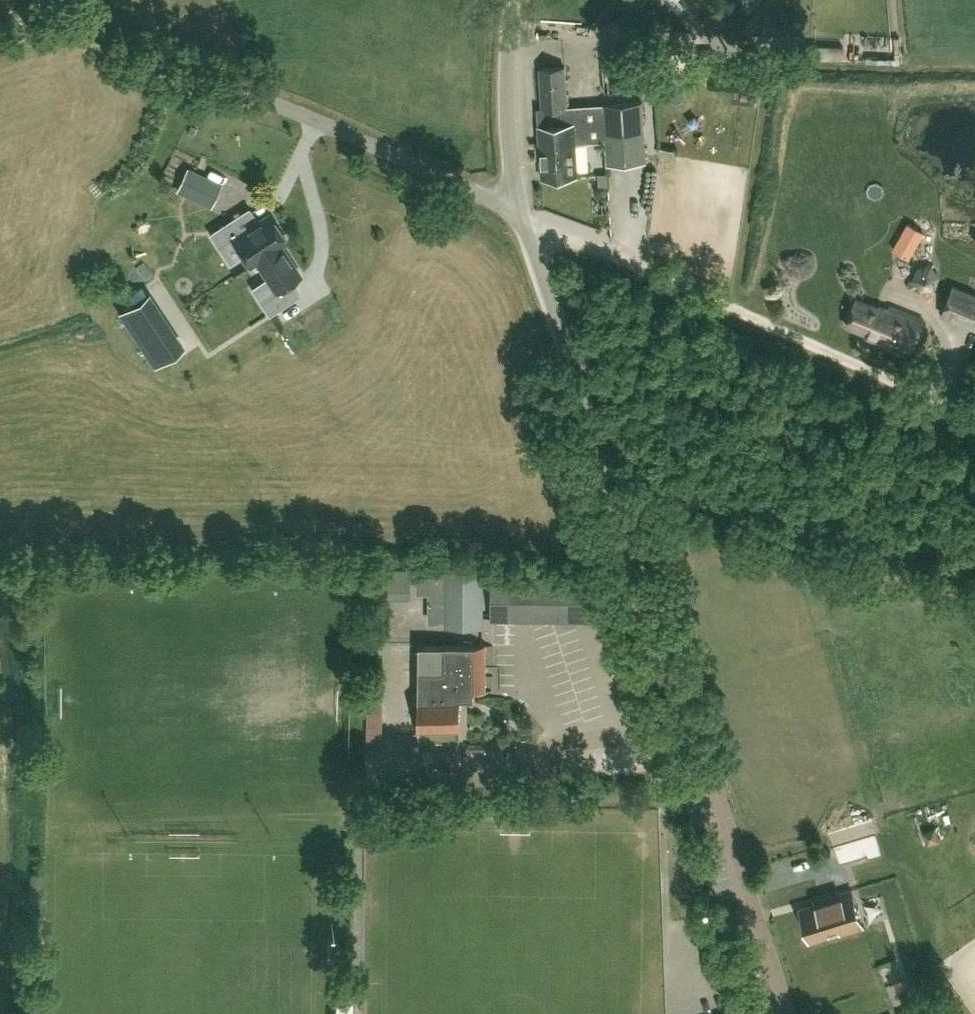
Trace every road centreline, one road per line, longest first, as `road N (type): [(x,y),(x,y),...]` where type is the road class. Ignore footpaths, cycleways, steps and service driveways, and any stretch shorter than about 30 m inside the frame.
road 1 (unclassified): [(786,1013),(521,214)]
road 2 (unclassified): [(521,214),(277,104),(163,74),(106,41),(61,0)]
road 3 (track): [(974,417),(521,214)]
road 4 (unclassified): [(521,214),(506,115),(512,0)]

